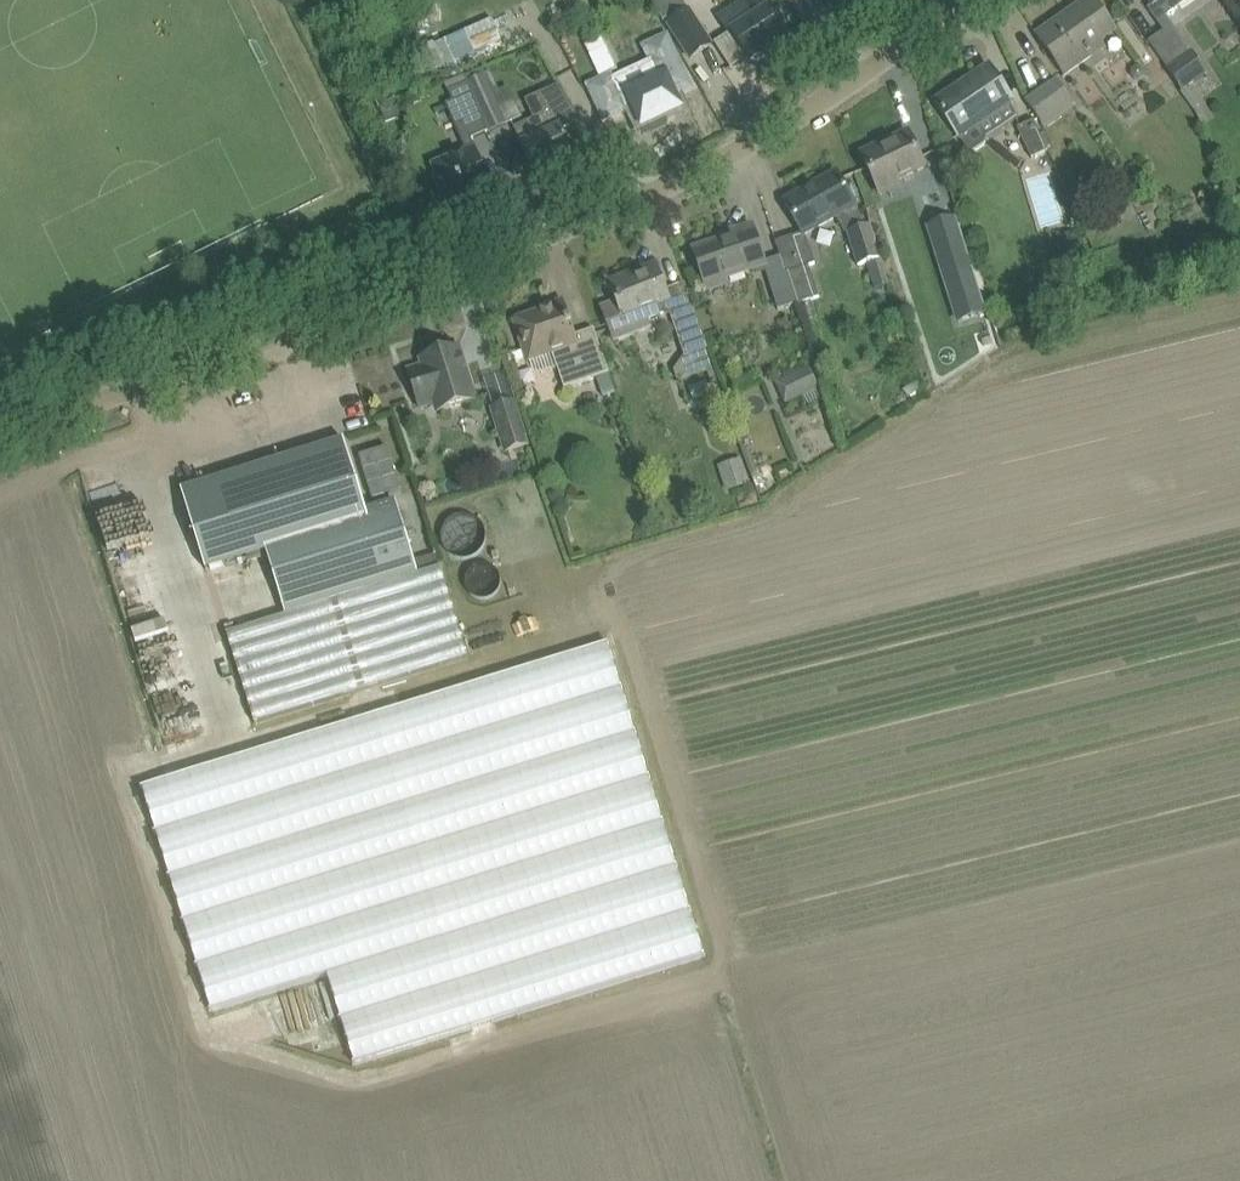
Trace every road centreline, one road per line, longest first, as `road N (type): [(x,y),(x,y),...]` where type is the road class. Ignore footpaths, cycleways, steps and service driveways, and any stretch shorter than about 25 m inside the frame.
road 1 (unclassified): [(0,438),(589,221),(748,148),(963,0)]

